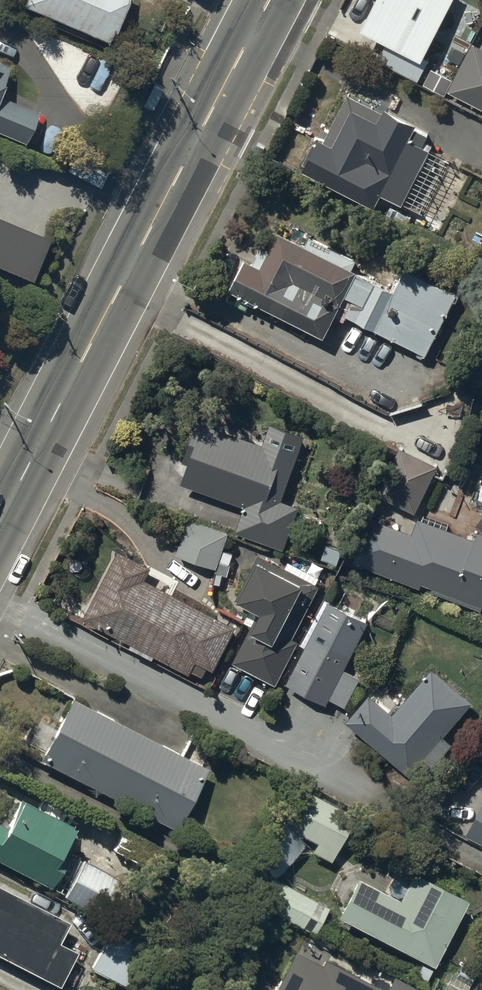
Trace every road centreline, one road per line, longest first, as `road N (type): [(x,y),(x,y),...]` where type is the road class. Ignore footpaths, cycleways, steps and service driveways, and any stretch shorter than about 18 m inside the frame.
road 1 (tertiary): [(0,526),(274,0)]

